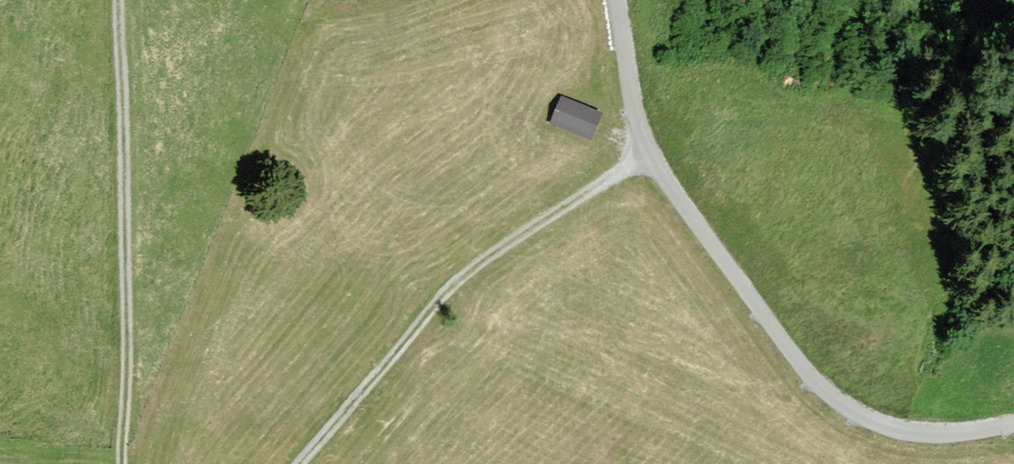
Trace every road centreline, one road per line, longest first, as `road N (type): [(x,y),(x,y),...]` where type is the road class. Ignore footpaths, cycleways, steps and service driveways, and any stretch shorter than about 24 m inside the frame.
road 1 (unclassified): [(1013,427),(975,437),(871,425),(794,360),(644,141),(618,0)]
road 2 (track): [(674,185),(640,172),(619,176),(463,279),(301,463)]
road 3 (track): [(125,463),(119,0)]

